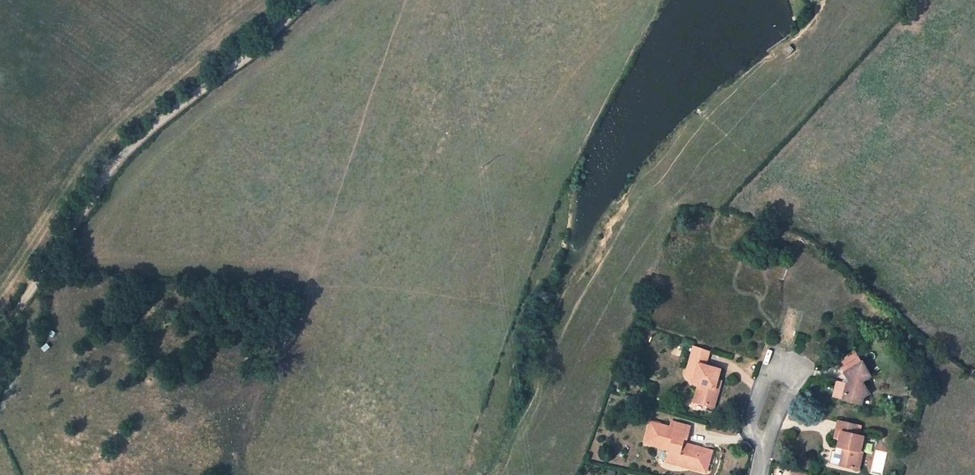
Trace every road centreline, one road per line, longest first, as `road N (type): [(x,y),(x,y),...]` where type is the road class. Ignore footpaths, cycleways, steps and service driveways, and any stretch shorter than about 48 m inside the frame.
road 1 (track): [(318,0),(130,149),(0,329)]

